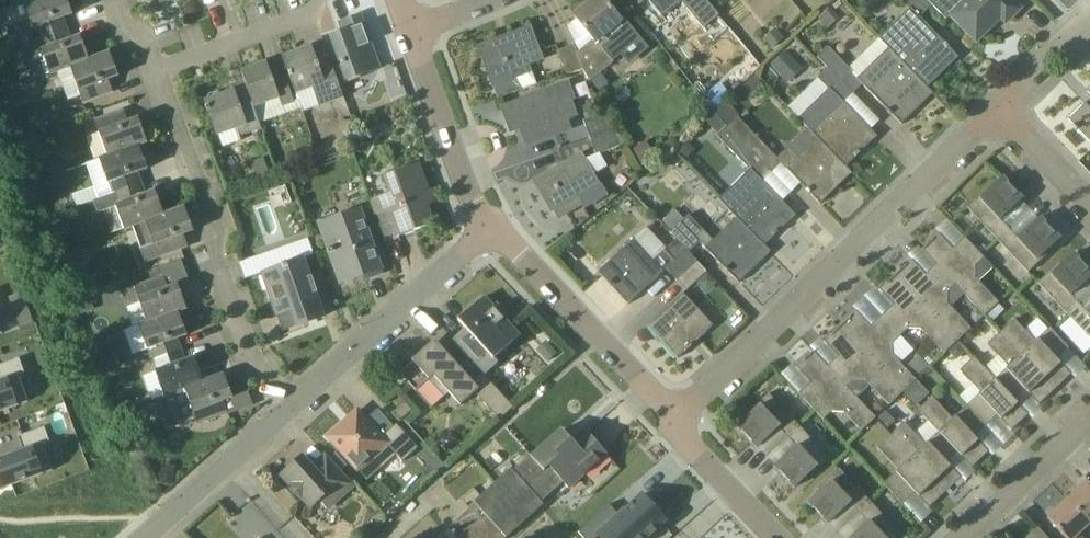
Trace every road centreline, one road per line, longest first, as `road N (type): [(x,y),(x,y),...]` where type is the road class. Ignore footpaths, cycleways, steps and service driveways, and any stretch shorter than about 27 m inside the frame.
road 1 (residential): [(679,419),(997,110)]
road 2 (residential): [(281,415),(230,318),(221,256),(154,72)]
road 3 (residential): [(281,415),(492,228)]
road 4 (residential): [(679,419),(492,228)]
road 5 (residential): [(492,228),(421,31)]
road 6 (residential): [(154,72),(307,20),(321,0)]
road 7 (residential): [(143,537),(281,415)]
road 8 (residential): [(965,537),(1089,421)]
road 9 (residential): [(792,537),(679,419)]
road 10 (residential): [(1089,206),(997,110)]
road 11 (residential): [(997,110),(1089,19)]

